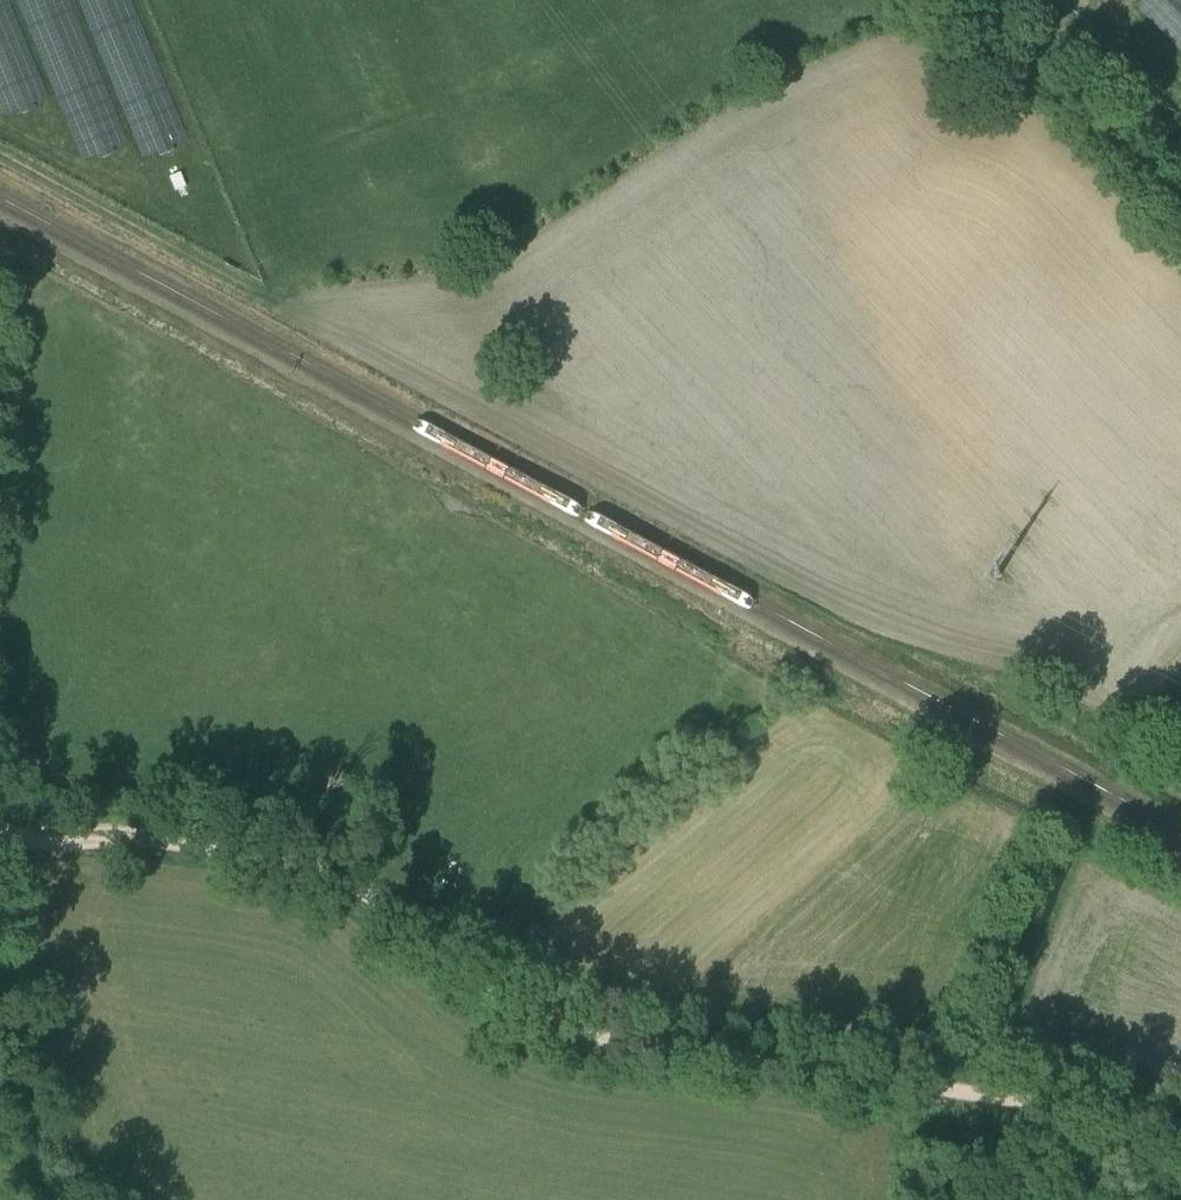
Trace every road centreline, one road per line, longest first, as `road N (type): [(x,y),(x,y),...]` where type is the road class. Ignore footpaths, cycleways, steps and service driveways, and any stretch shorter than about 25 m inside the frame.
road 1 (track): [(1174,1121),(595,1040),(508,1002),(362,889)]
road 2 (track): [(362,889),(260,853),(44,837)]

